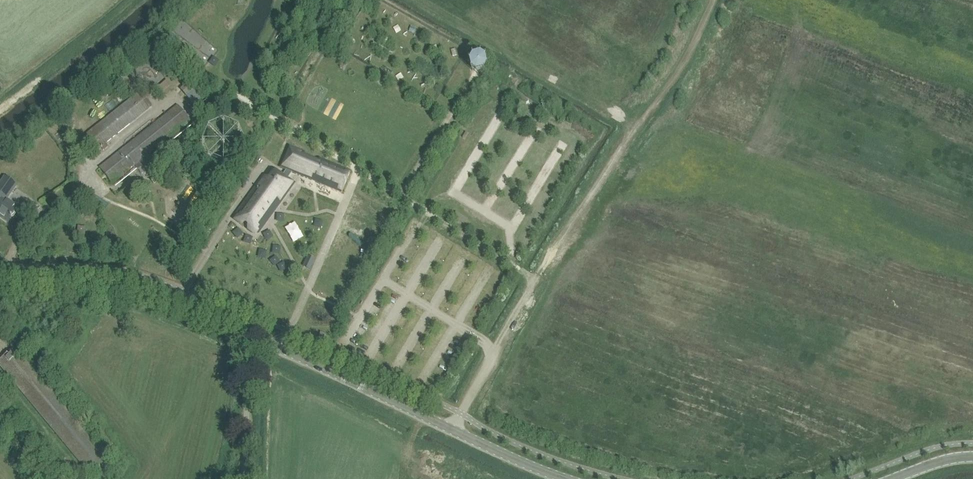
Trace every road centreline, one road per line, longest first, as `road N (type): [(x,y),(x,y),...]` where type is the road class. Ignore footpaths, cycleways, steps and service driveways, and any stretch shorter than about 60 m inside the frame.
road 1 (track): [(707,0),(496,349)]
road 2 (tertiary): [(251,335),(119,284),(0,281)]
road 3 (tertiary): [(450,427),(251,335)]
road 4 (residential): [(251,335),(244,478)]
road 5 (tertiary): [(569,478),(450,427)]

